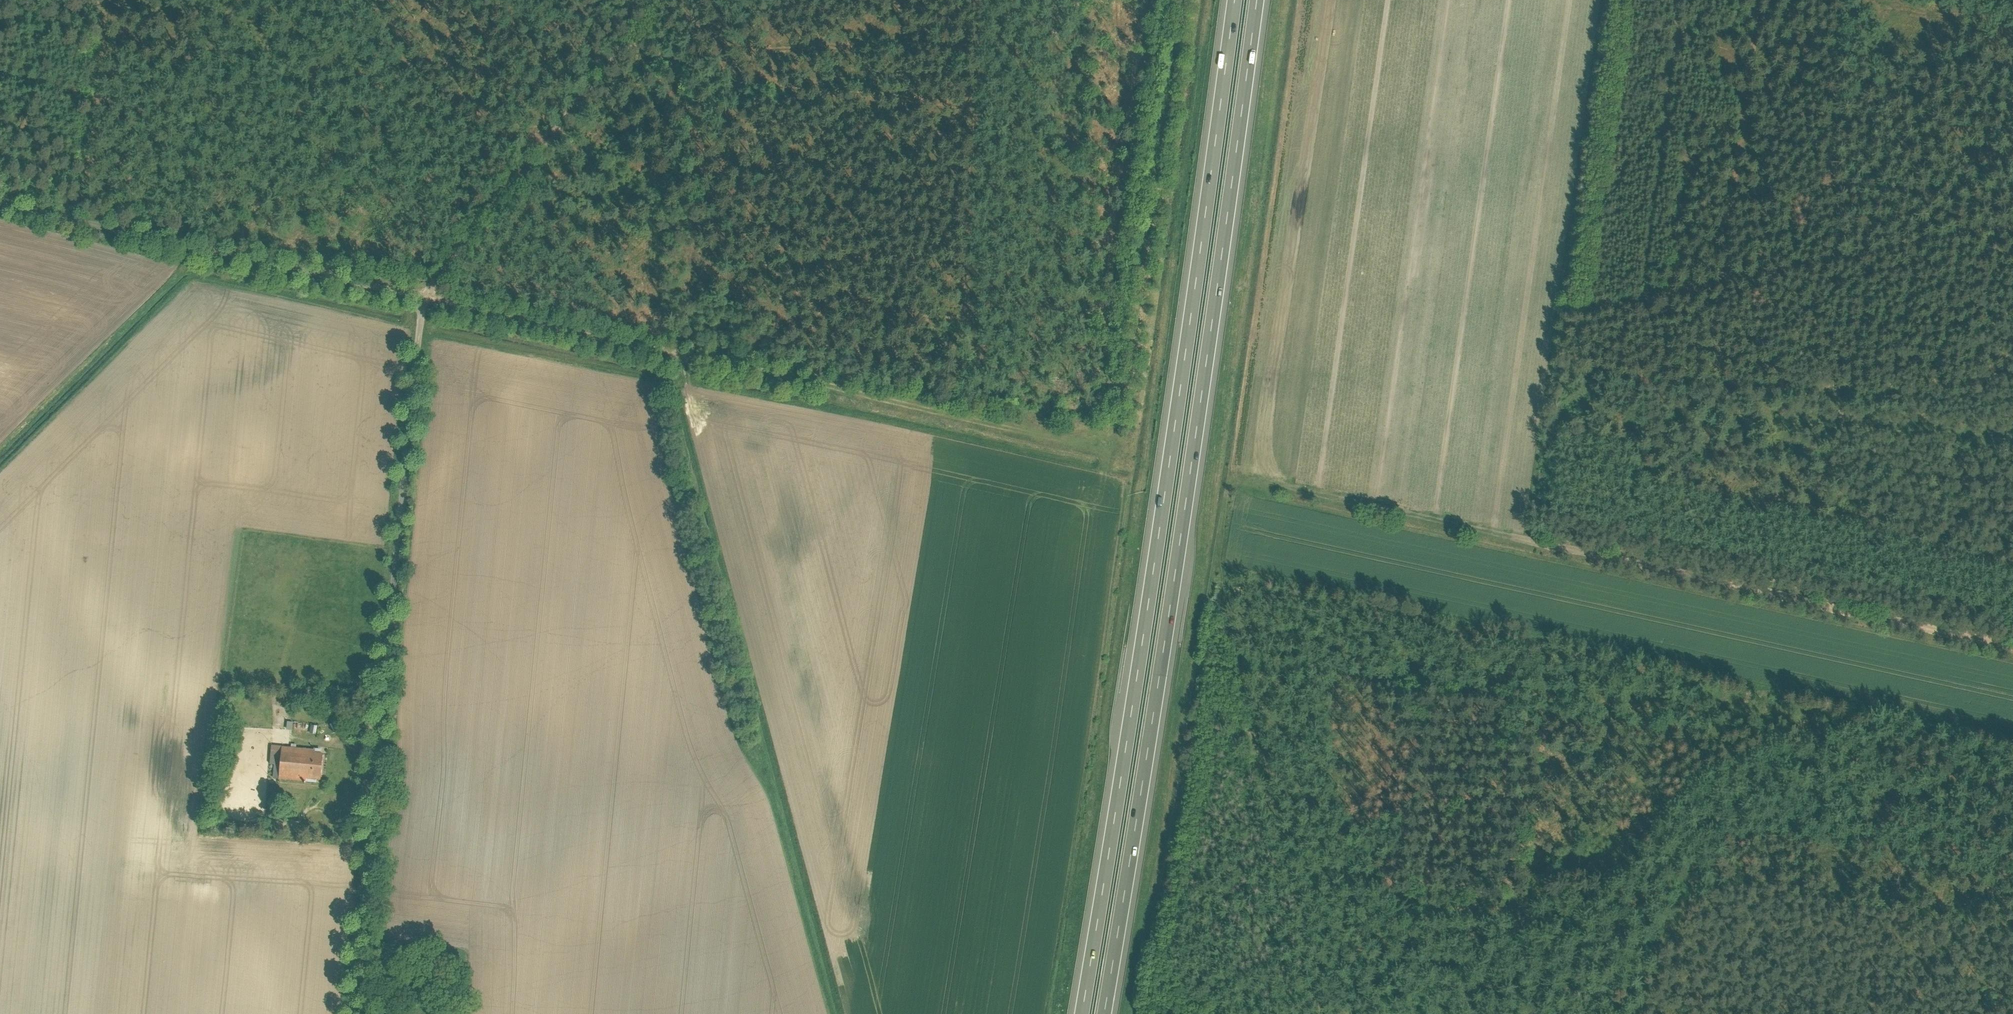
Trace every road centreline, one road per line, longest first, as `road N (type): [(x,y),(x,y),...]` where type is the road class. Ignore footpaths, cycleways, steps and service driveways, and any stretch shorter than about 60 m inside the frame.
road 1 (unclassified): [(0,206),(419,303),(354,1013)]
road 2 (motorway): [(1104,1013),(1257,0)]
road 3 (motorway): [(1235,0),(1082,1013)]
road 4 (track): [(665,0),(419,303)]

